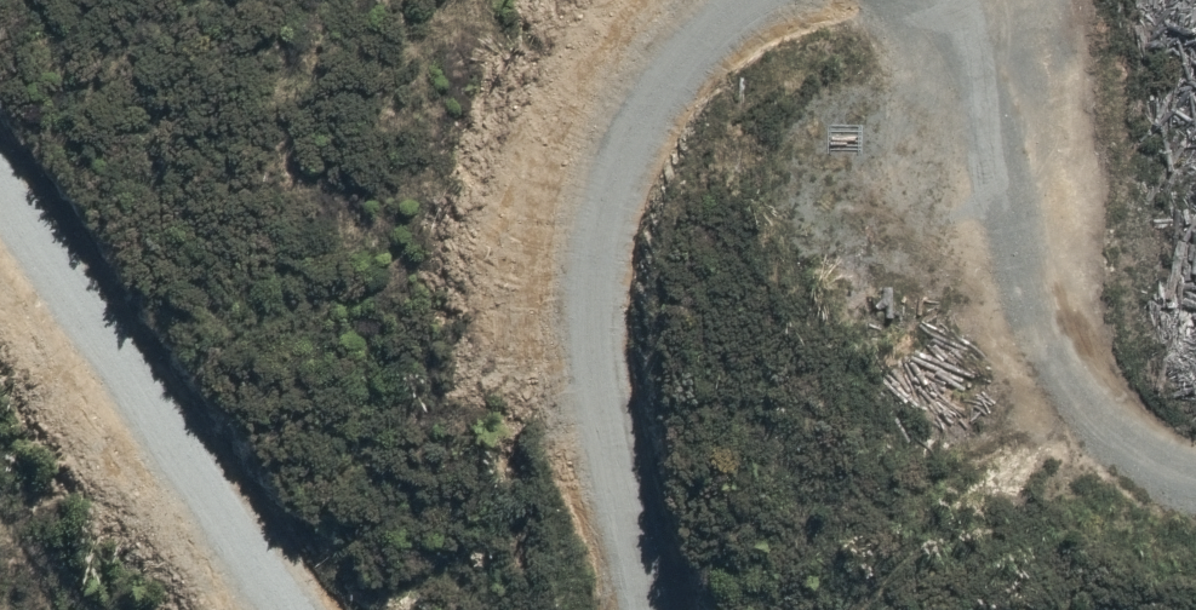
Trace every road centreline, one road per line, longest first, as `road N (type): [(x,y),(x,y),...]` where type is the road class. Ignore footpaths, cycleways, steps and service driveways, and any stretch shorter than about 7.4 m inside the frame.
road 1 (track): [(596,609),(551,281),(629,81),(726,0)]
road 2 (track): [(932,0),(968,20),(1037,199),(1106,459),(1195,458)]
road 3 (track): [(0,315),(224,609)]

